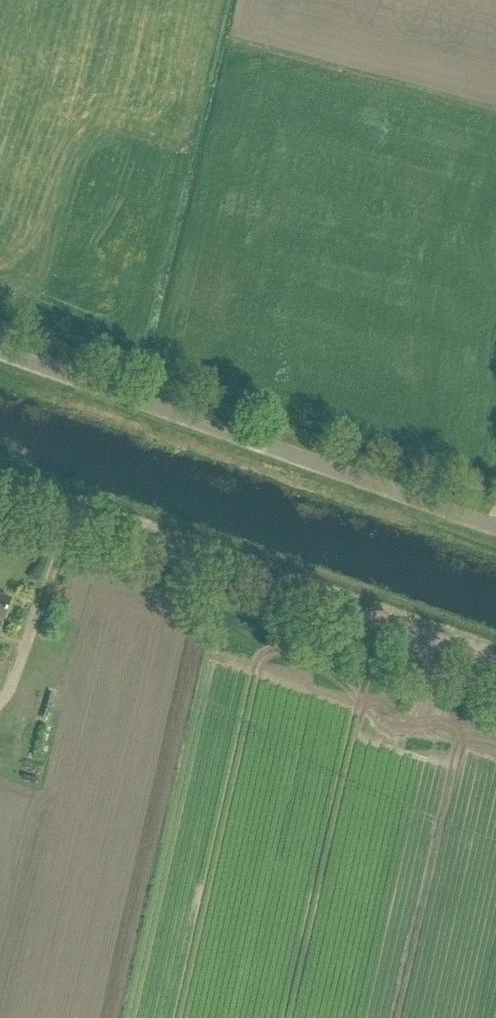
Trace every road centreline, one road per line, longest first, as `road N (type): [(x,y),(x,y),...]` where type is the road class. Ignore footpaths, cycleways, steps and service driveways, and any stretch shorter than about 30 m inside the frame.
road 1 (unclassified): [(495,529),(0,352)]
road 2 (tertiary): [(495,667),(0,492)]

